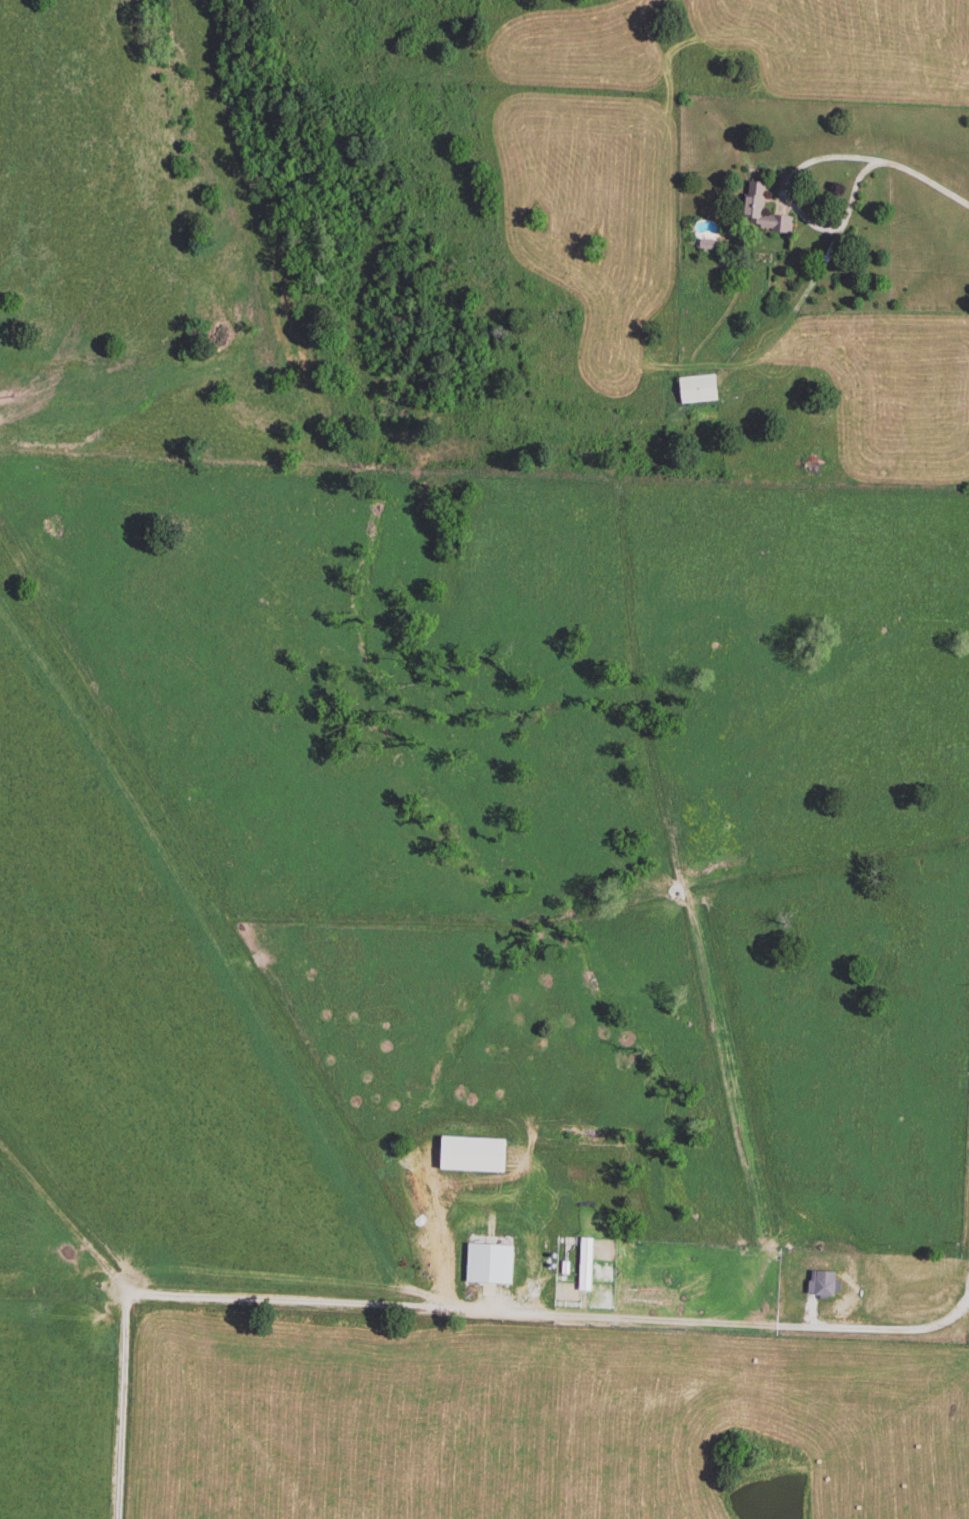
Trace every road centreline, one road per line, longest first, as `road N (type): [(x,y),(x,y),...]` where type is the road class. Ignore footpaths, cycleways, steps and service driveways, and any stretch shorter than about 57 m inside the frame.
road 1 (residential): [(124,1295),(499,1317),(930,1326),(949,1318),(968,1285)]

